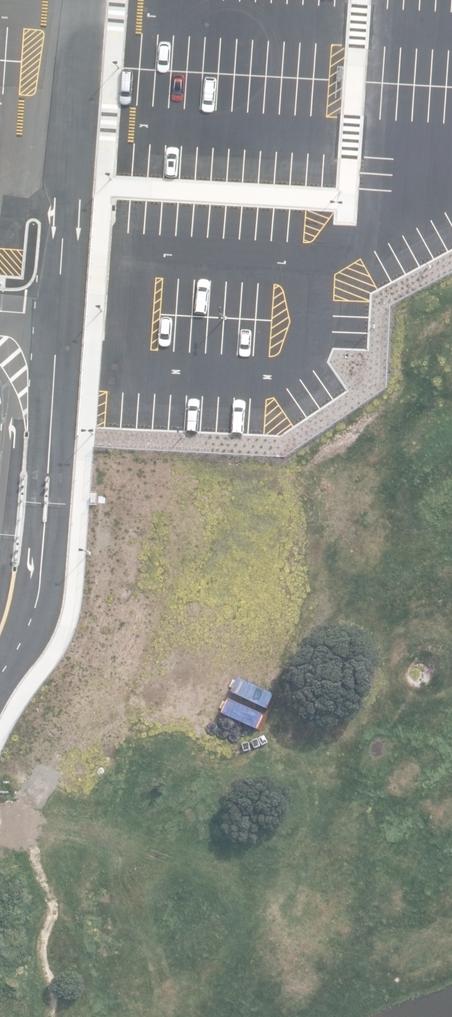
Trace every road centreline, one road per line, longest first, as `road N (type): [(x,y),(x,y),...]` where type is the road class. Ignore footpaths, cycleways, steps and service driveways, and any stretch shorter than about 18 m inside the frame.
road 1 (unclassified): [(60,317),(39,592),(29,629),(0,675)]
road 2 (unclassified): [(81,0),(60,317)]

